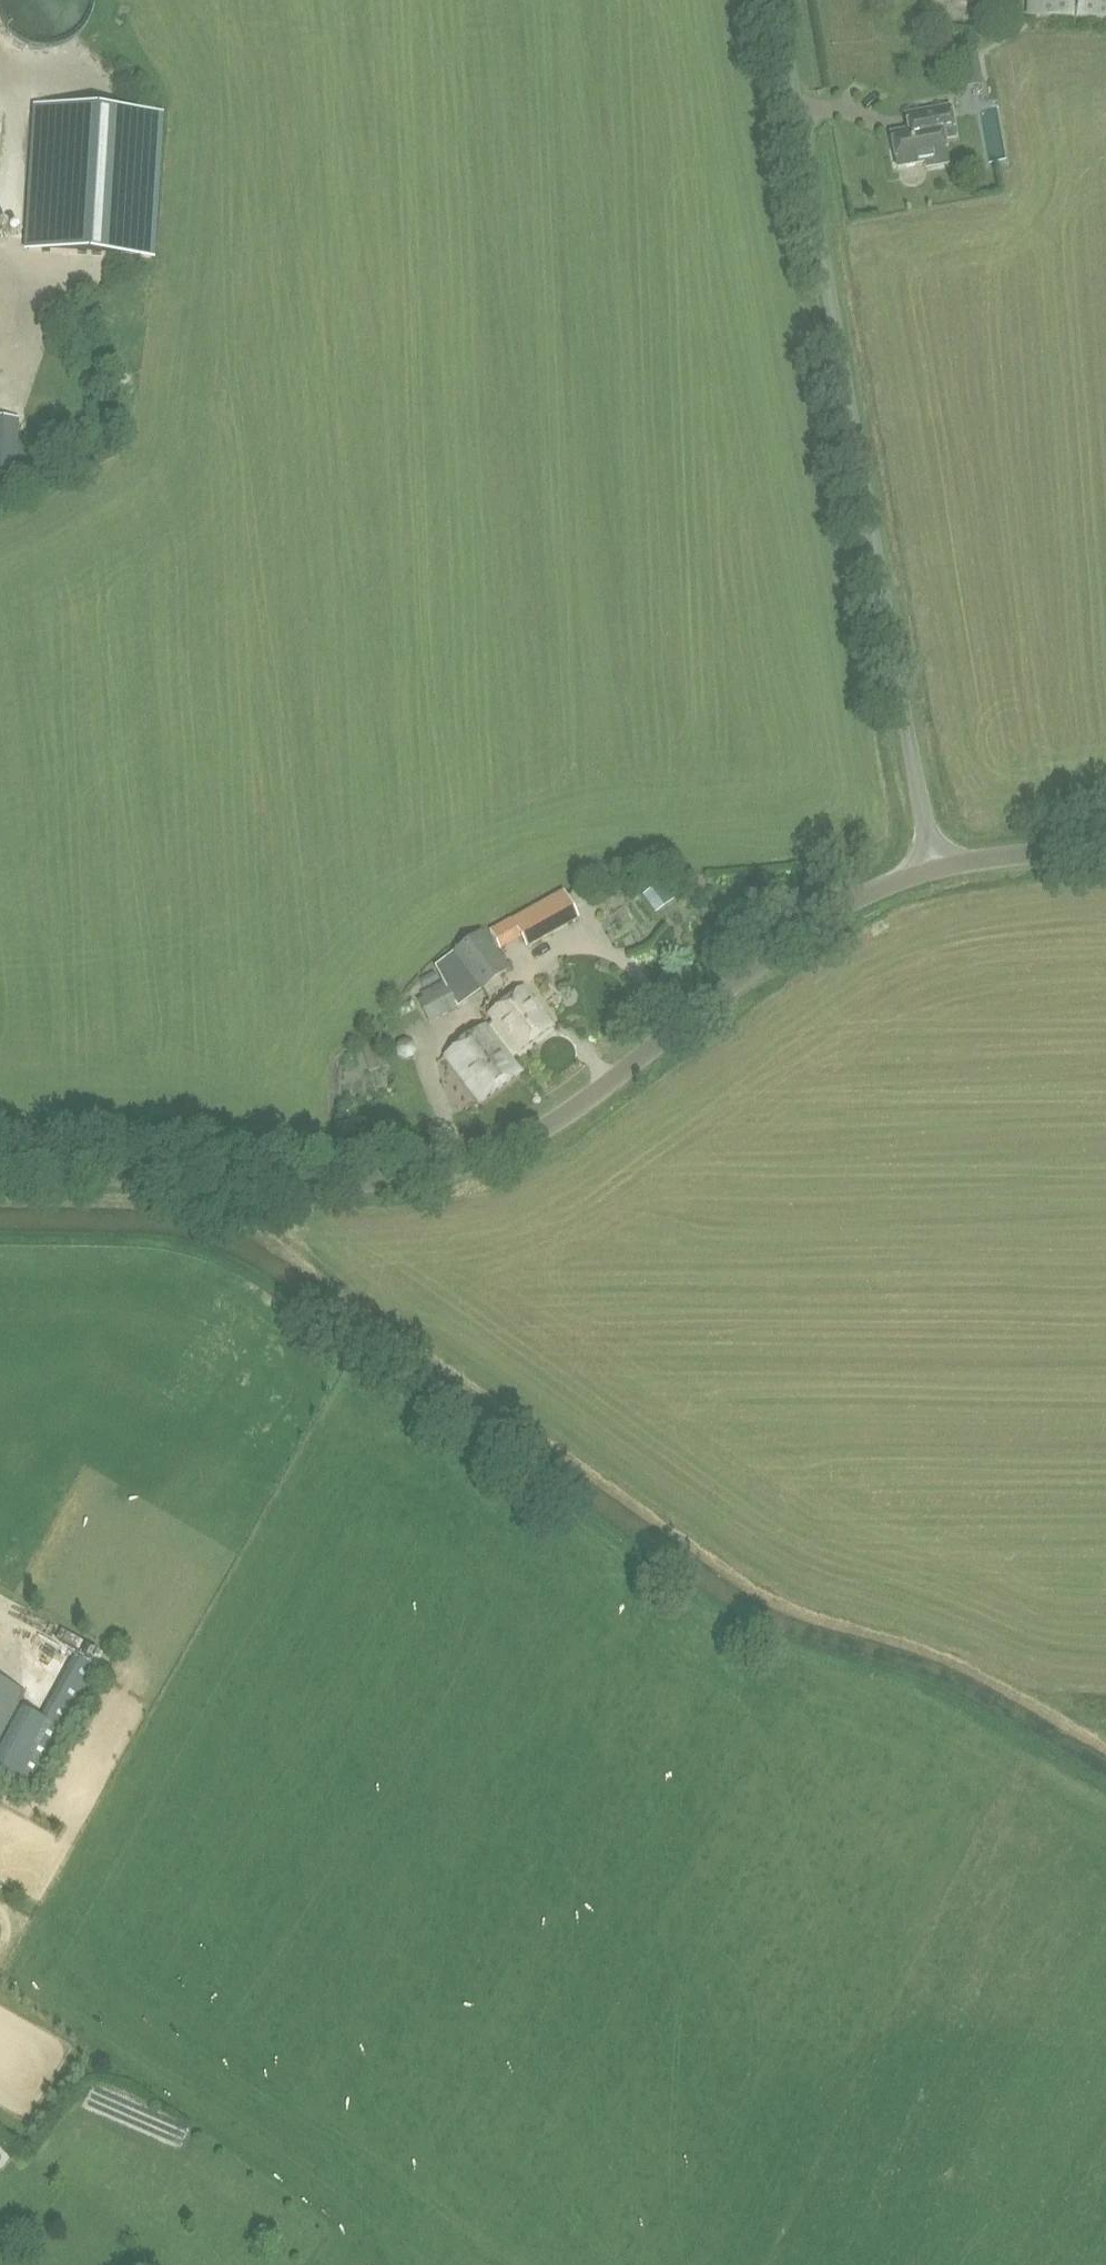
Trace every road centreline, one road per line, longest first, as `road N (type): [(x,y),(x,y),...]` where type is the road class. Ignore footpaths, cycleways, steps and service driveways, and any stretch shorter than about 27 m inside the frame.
road 1 (tertiary): [(0,1172),(371,1181),(465,1165),(552,1125),(827,917),(934,868)]
road 2 (unclassified): [(934,868),(773,0)]
road 3 (tertiary): [(934,868),(1105,848)]

